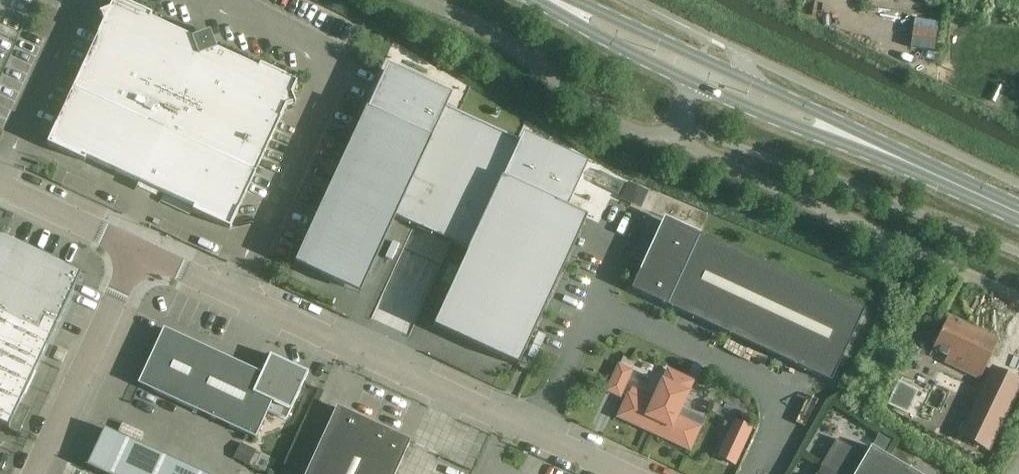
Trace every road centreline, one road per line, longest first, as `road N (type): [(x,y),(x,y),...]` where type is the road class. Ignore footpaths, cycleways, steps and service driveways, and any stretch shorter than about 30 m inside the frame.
road 1 (unclassified): [(617,473),(134,253)]
road 2 (unclassified): [(699,72),(683,140),(1018,298)]
road 3 (secondary): [(1018,213),(699,72)]
road 4 (unclassified): [(34,473),(134,253)]
road 5 (secondary): [(699,72),(545,0)]
road 6 (unclassified): [(134,253),(0,189)]

